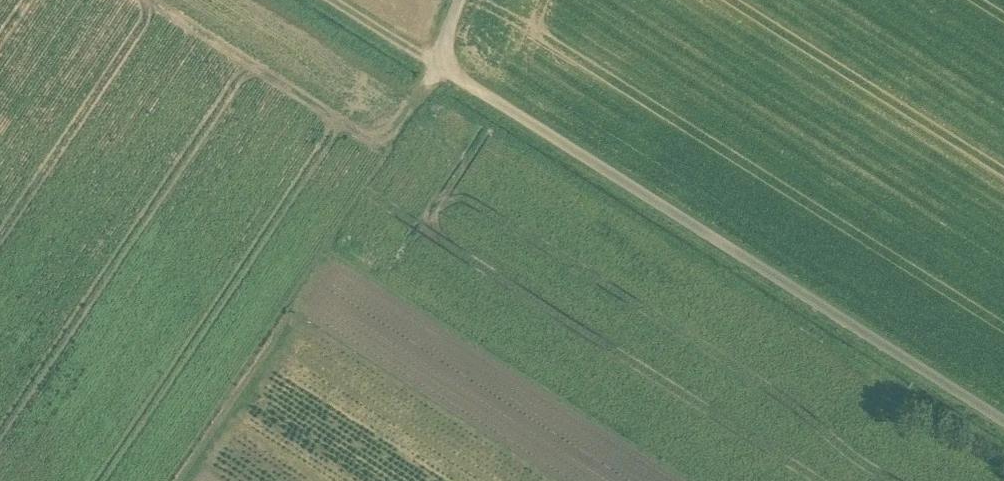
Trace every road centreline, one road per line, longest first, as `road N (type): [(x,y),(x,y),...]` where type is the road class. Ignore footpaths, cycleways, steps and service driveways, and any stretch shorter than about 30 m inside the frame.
road 1 (track): [(1003,419),(428,55),(450,0)]

